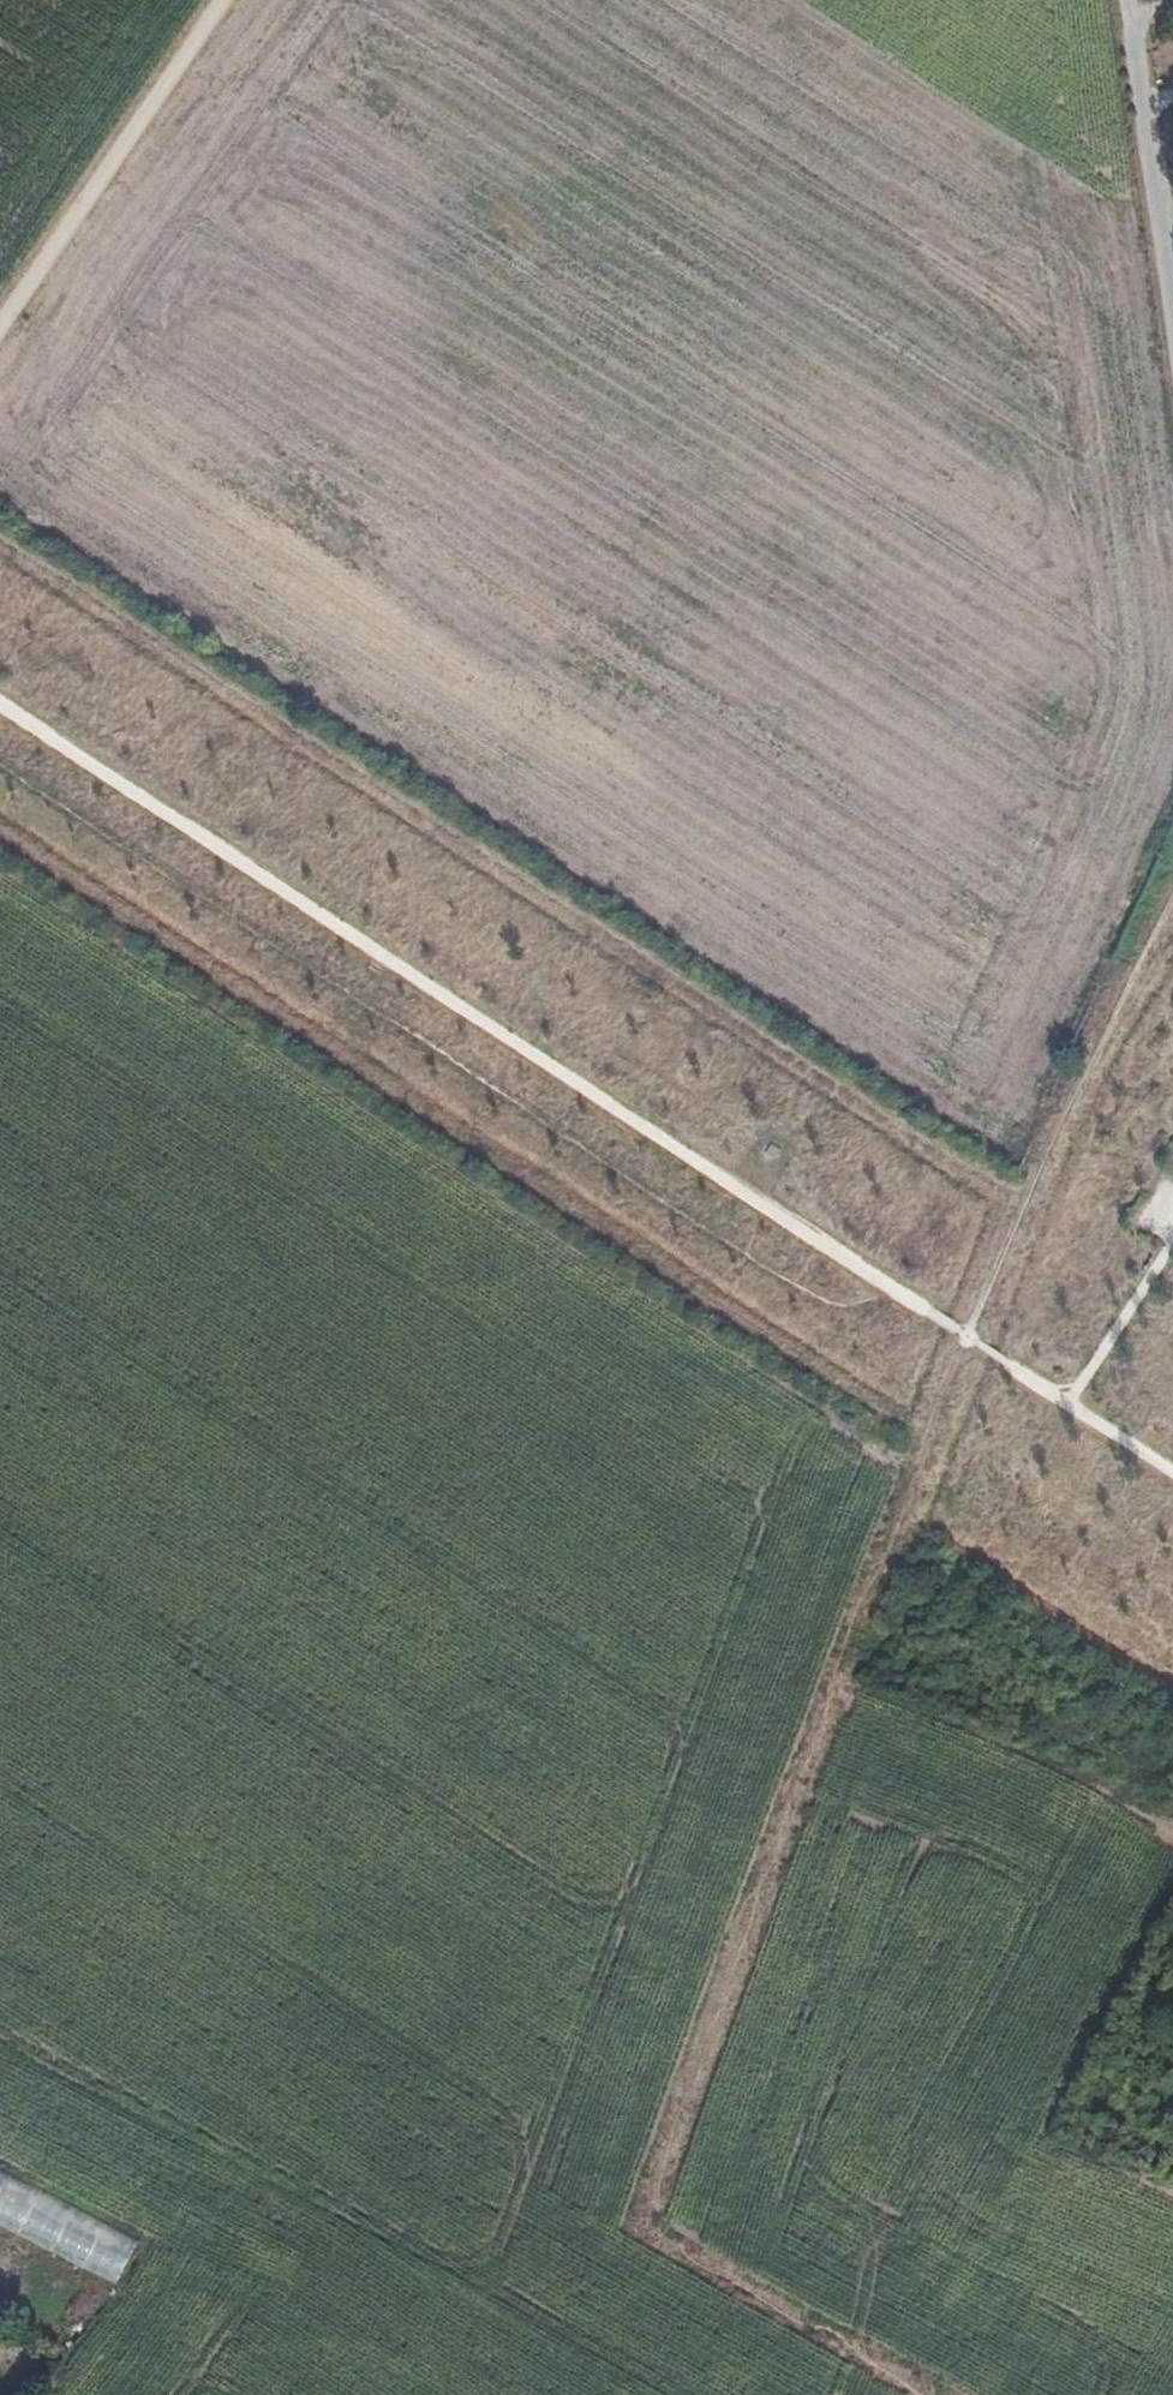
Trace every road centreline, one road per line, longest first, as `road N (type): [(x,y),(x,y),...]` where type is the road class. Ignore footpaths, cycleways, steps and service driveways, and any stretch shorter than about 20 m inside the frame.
road 1 (track): [(929,2394),(918,2382),(675,2248),(649,2176),(967,1336)]
road 2 (track): [(967,1336),(1072,1094),(1172,890)]
road 3 (track): [(0,324),(221,0)]
road 4 (track): [(1172,280),(1129,0)]

